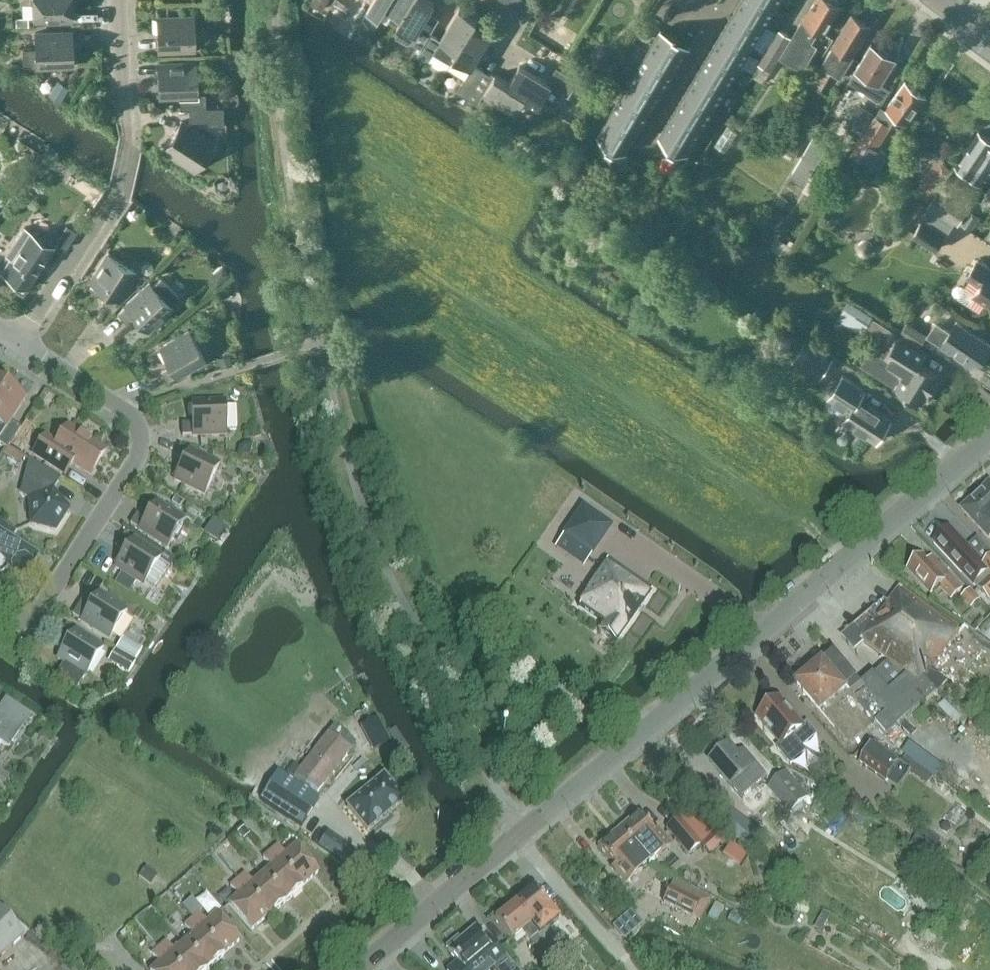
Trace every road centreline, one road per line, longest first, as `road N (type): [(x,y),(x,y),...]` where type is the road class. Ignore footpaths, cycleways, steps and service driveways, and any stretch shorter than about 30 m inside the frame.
road 1 (tertiary): [(362,969),(989,442)]
road 2 (residential): [(28,639),(141,444),(131,414),(18,343)]
road 3 (residential): [(18,343),(116,192),(128,145),(121,0)]

